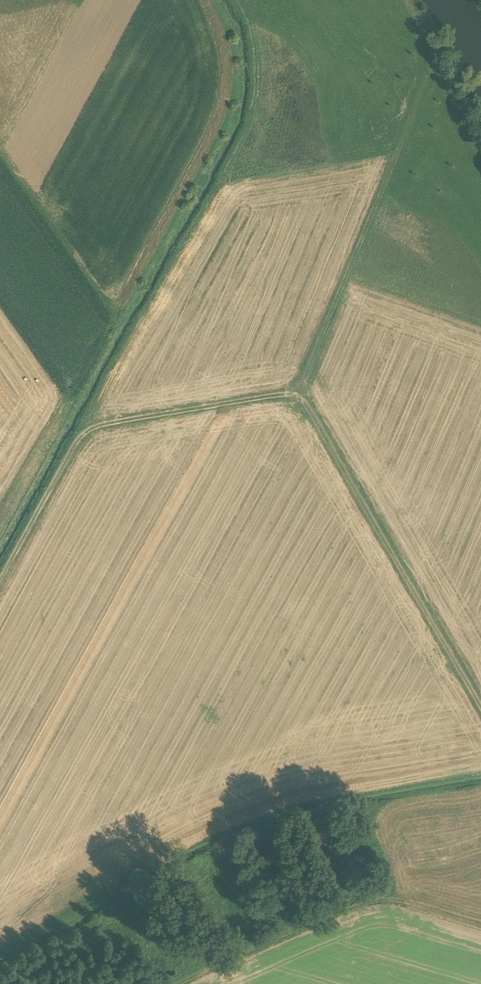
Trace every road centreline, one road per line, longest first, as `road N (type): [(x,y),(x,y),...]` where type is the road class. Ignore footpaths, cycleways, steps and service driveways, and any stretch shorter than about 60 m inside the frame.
road 1 (track): [(0,585),(84,431),(300,391),(480,706)]
road 2 (track): [(300,391),(440,57)]
road 3 (track): [(480,932),(395,908),(192,983)]
road 4 (track): [(118,317),(0,148)]
road 5 (track): [(480,133),(407,0)]

